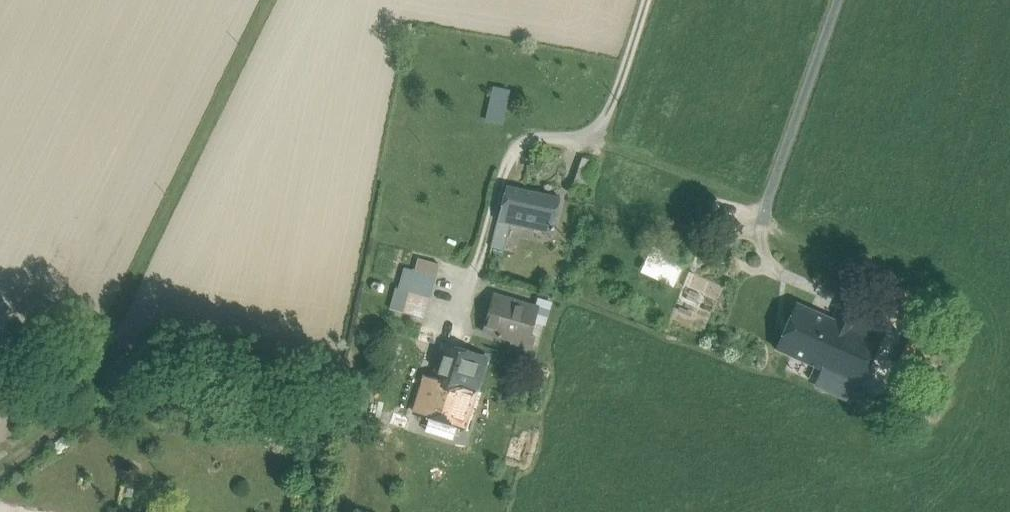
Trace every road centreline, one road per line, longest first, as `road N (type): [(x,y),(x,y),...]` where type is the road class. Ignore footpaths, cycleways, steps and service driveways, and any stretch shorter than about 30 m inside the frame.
road 1 (track): [(480,260),(509,159),(526,140),(571,140),(598,128),(648,0)]
road 2 (track): [(839,0),(762,232)]

